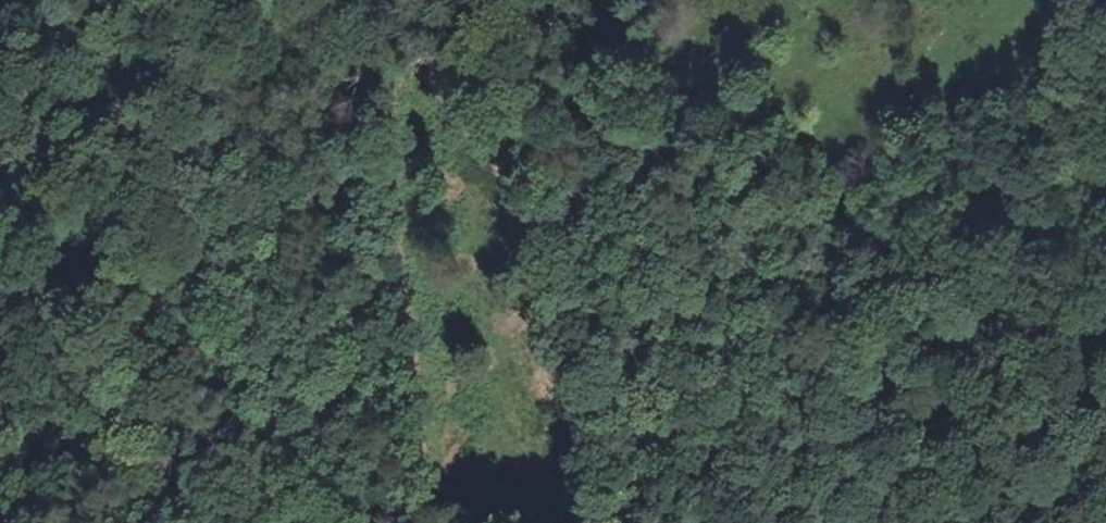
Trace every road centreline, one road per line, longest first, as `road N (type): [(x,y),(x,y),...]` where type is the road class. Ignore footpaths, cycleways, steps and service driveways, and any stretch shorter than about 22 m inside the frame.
road 1 (track): [(308,522),(131,320),(0,149)]
road 2 (track): [(1105,95),(1096,145),(1105,228)]

